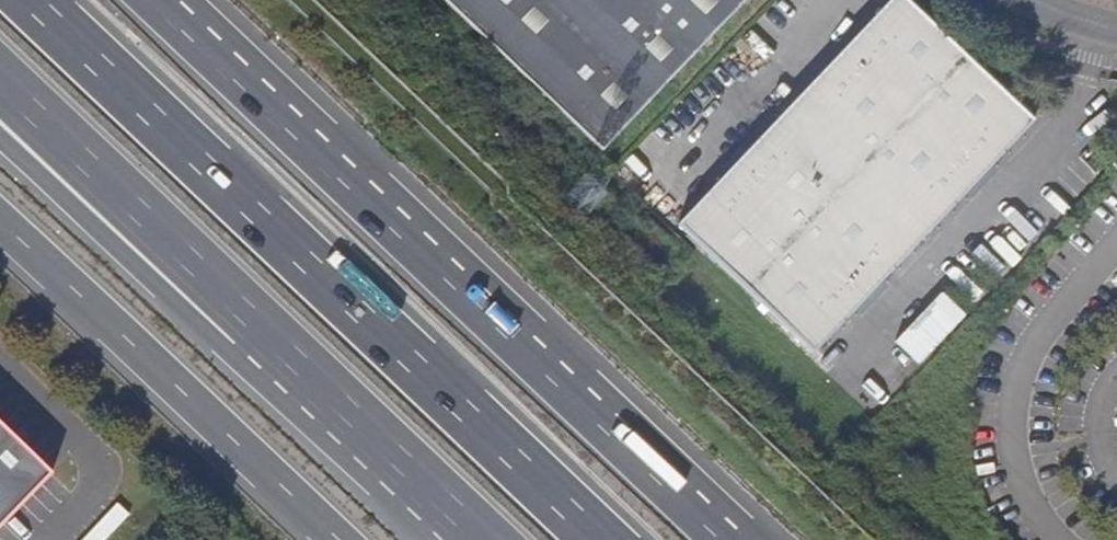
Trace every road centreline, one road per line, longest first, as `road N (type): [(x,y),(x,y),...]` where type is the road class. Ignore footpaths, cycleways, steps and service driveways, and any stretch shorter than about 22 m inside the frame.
road 1 (trunk): [(739,539),(169,0)]
road 2 (motorway): [(595,539),(26,0)]
road 3 (trunk): [(0,223),(340,539)]
road 4 (motorway): [(0,84),(240,317)]
road 5 (motorway): [(240,317),(483,539)]
road 6 (motorway): [(0,136),(121,245),(240,317)]

